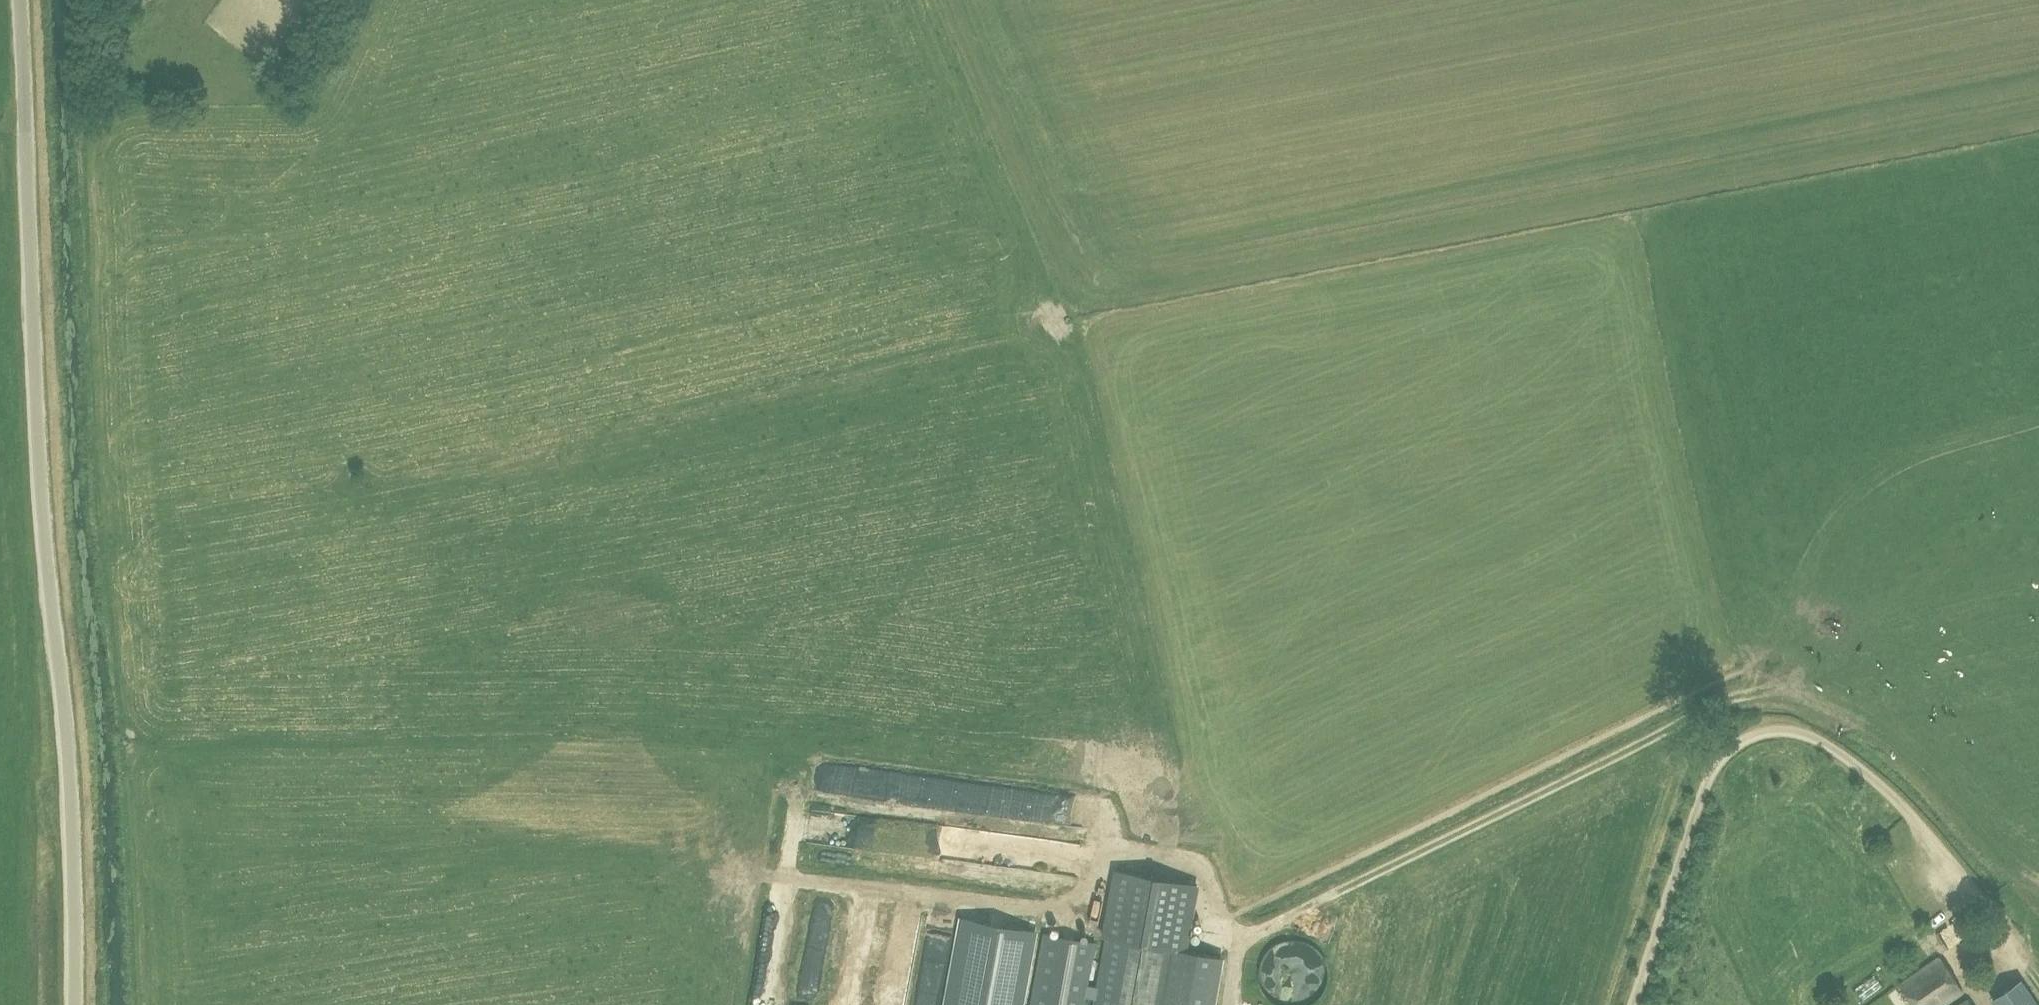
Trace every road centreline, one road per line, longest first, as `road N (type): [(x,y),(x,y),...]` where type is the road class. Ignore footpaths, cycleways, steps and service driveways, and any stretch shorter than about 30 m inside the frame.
road 1 (unclassified): [(75,1004),(67,732),(44,538),(21,0)]
road 2 (track): [(1632,1004),(1714,766),(1742,741),(1770,731),(1812,737),(1874,776),(2018,953)]

